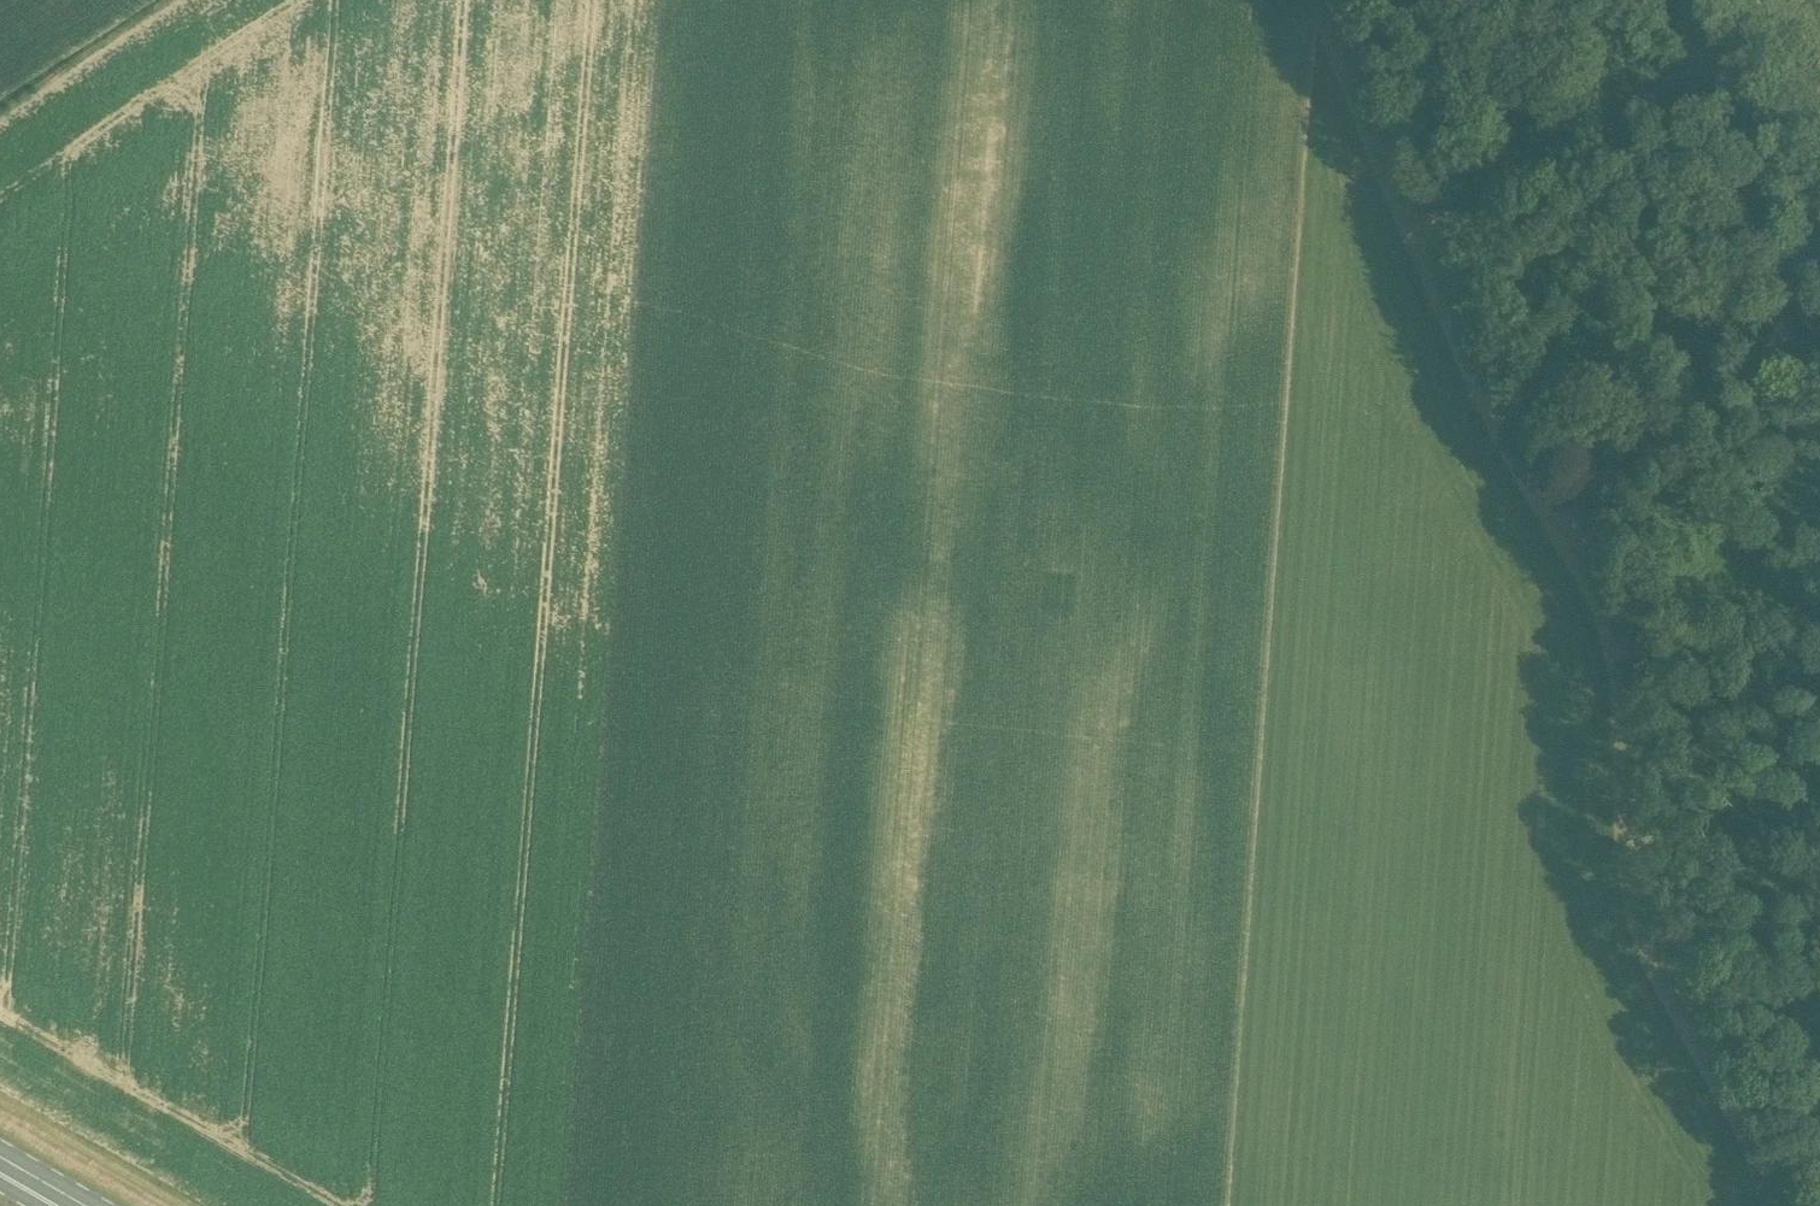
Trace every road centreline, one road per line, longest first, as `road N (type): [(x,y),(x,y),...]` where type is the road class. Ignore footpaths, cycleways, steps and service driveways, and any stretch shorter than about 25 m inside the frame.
road 1 (track): [(1819,1147),(1762,1144),(1658,924),(1645,856),(1637,633),(1432,226),(1750,52)]
road 2 (unclassified): [(1819,160),(1714,0)]

